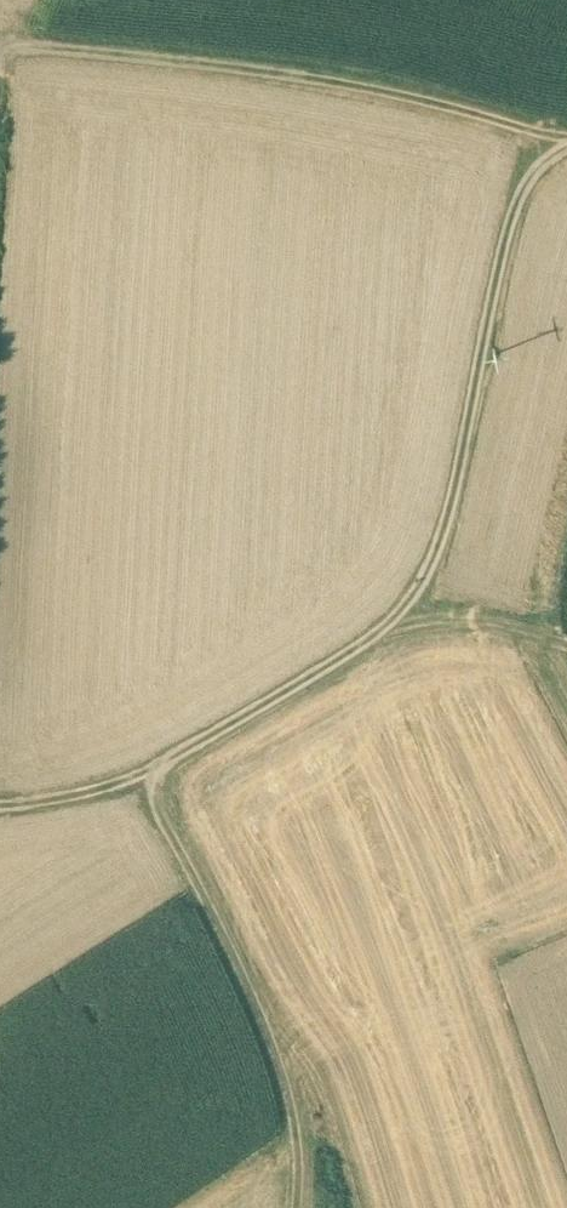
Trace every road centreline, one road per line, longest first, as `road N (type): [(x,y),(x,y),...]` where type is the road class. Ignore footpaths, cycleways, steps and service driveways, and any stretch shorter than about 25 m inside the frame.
road 1 (track): [(0,804),(136,781),(400,611),(444,547),(515,196),(566,148)]
road 2 (track): [(566,138),(265,71),(23,48)]
road 3 (track): [(303,1207),(278,1049),(213,904),(136,781)]
road 4 (track): [(400,611),(566,644)]

